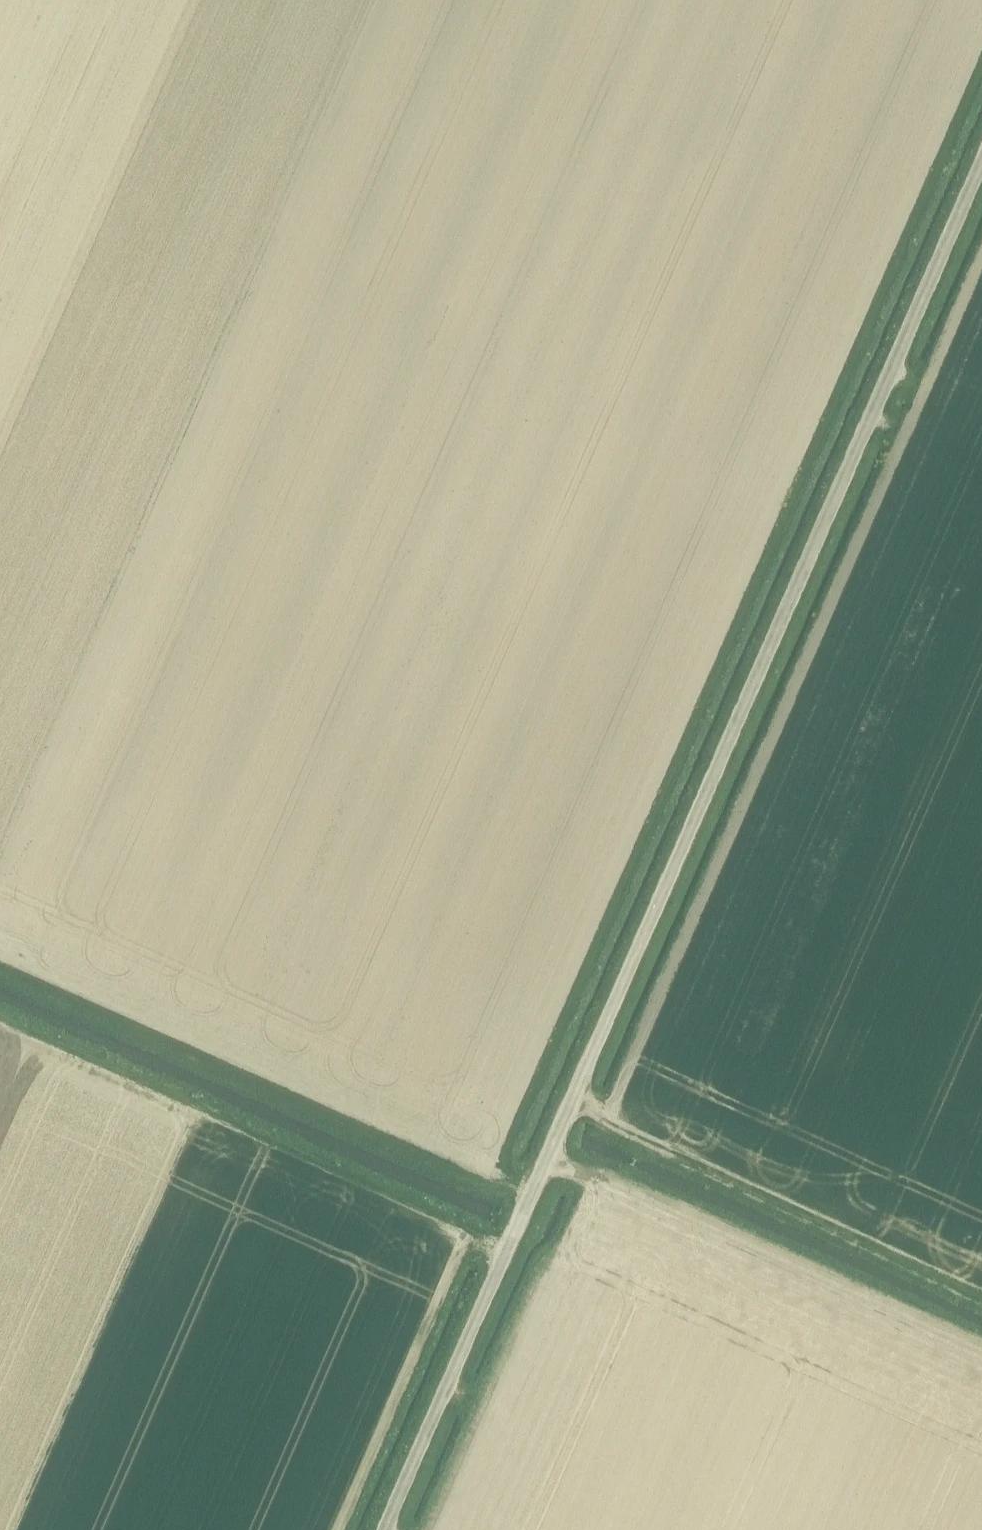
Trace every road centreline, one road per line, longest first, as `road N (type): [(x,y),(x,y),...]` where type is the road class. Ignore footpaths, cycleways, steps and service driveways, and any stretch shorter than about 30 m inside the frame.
road 1 (unclassified): [(384,1529),(981,163)]
road 2 (track): [(571,1102),(981,1290)]

